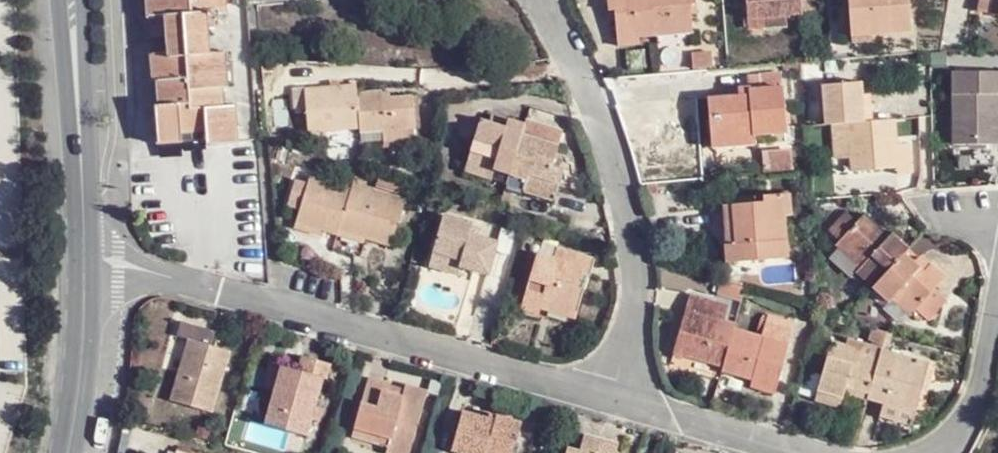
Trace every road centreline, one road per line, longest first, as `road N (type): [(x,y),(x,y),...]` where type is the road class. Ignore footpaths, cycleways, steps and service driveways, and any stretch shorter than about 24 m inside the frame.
road 1 (secondary): [(67,452),(83,333),(72,0)]

